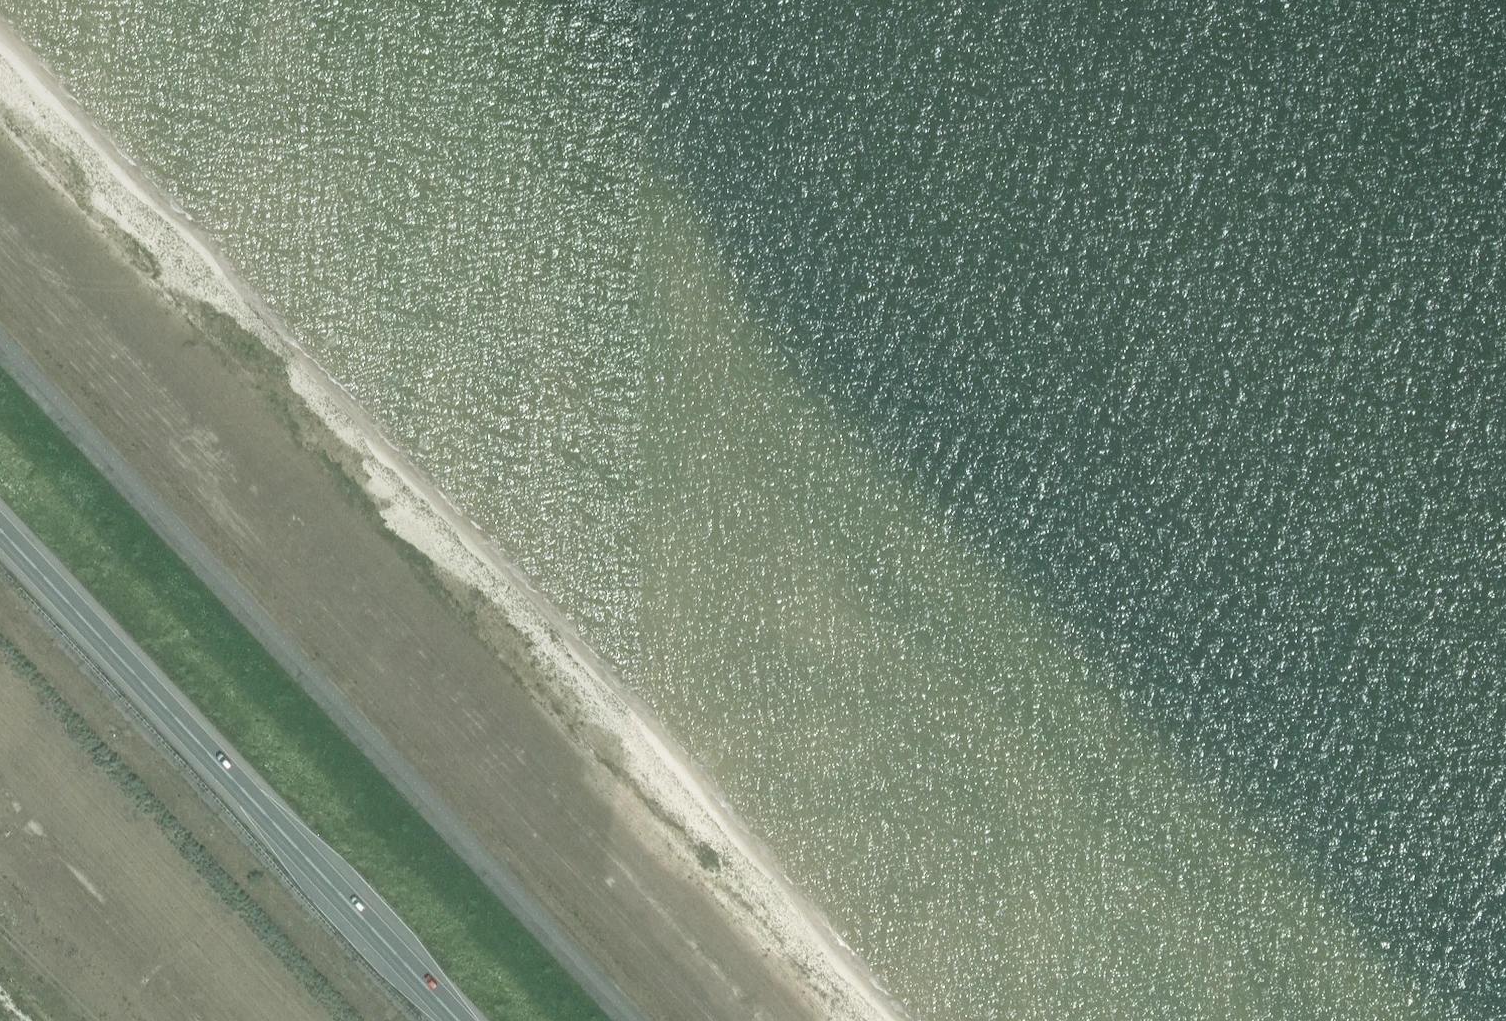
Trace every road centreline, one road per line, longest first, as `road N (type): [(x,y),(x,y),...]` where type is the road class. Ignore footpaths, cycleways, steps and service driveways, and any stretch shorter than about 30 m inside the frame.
road 1 (trunk): [(458,1020),(0,531)]

